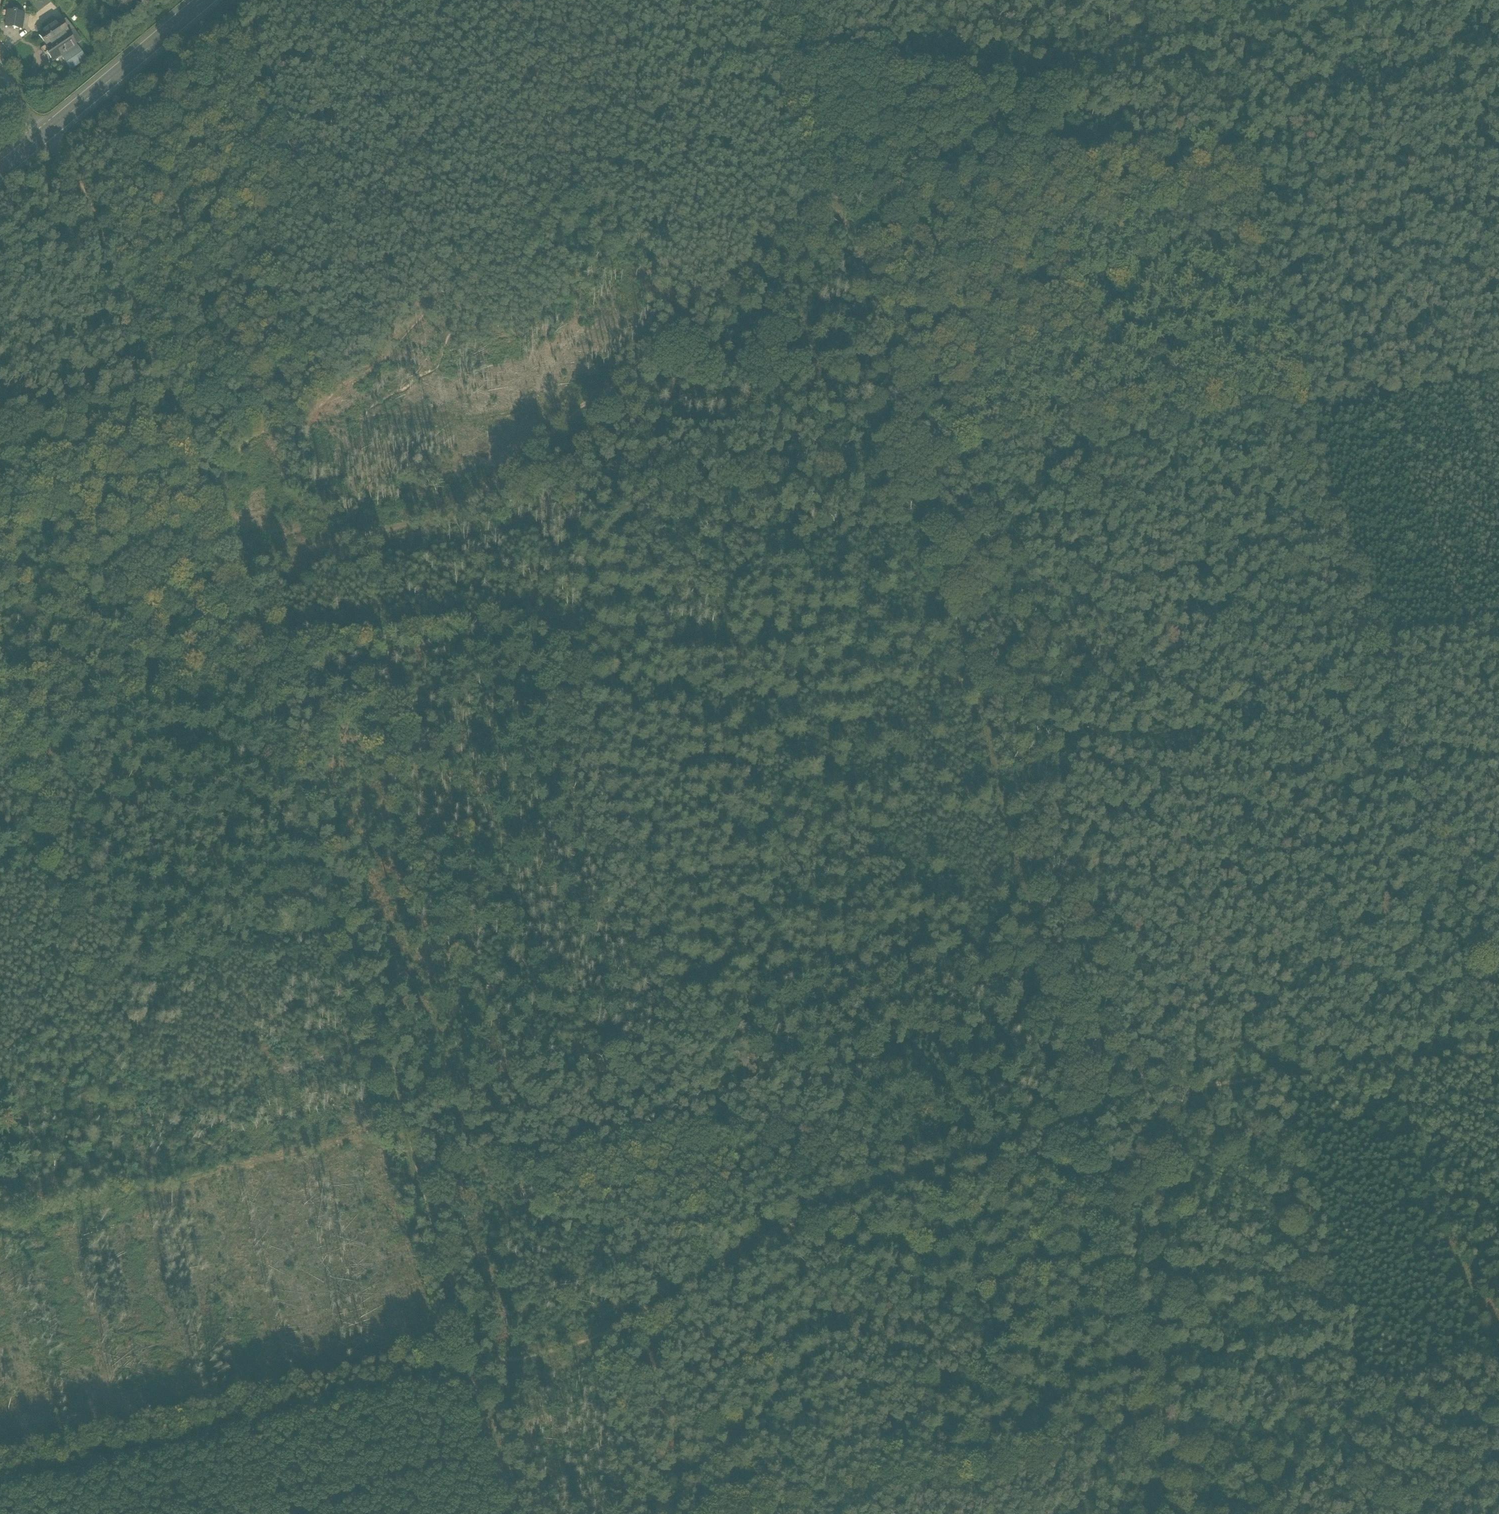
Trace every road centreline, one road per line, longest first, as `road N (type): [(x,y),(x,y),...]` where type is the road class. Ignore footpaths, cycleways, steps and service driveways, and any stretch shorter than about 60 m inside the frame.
road 1 (track): [(1498,1046),(1157,1093),(869,1192),(670,1304),(569,1348),(0,1484)]
road 2 (track): [(800,0),(1195,1513)]
road 3 (track): [(263,649),(475,1374),(524,1513)]
road 4 (track): [(263,649),(239,570),(134,315),(65,161),(44,136)]
road 5 (track): [(0,703),(263,649)]
road 6 (primary): [(44,136),(208,0)]

